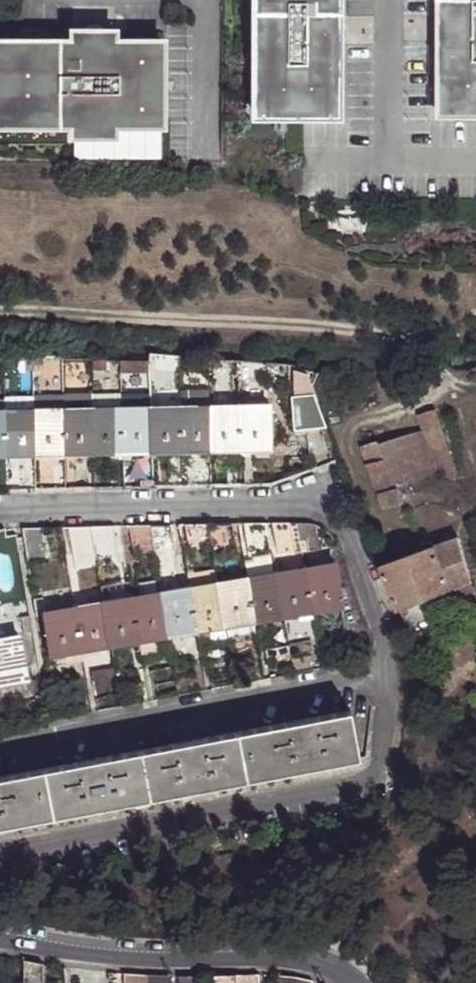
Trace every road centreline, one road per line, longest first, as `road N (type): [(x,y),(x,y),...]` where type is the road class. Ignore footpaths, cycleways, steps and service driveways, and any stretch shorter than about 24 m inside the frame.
road 1 (residential): [(0,858),(360,789),(376,779),(386,676),(347,537),(323,515),(282,506),(0,511)]
road 2 (residential): [(351,982),(312,962),(147,960),(0,939)]

